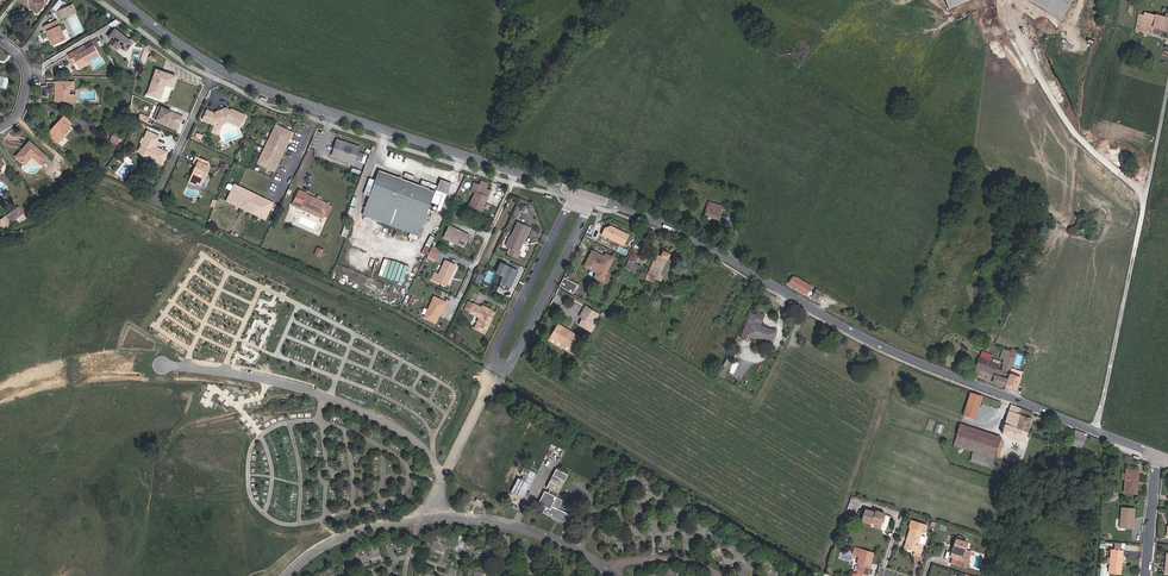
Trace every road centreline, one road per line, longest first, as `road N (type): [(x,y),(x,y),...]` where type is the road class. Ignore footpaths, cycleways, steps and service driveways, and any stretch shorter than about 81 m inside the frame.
road 1 (tertiary): [(594,198),(645,215),(865,339),(1159,455)]
road 2 (residential): [(576,192),(492,351),(502,366),(513,360),(594,198)]
road 3 (tertiary): [(216,71),(576,192)]
road 4 (track): [(494,376),(806,561),(806,569)]
road 5 (residential): [(156,199),(216,71)]
road 6 (residential): [(1145,575),(1159,455)]

